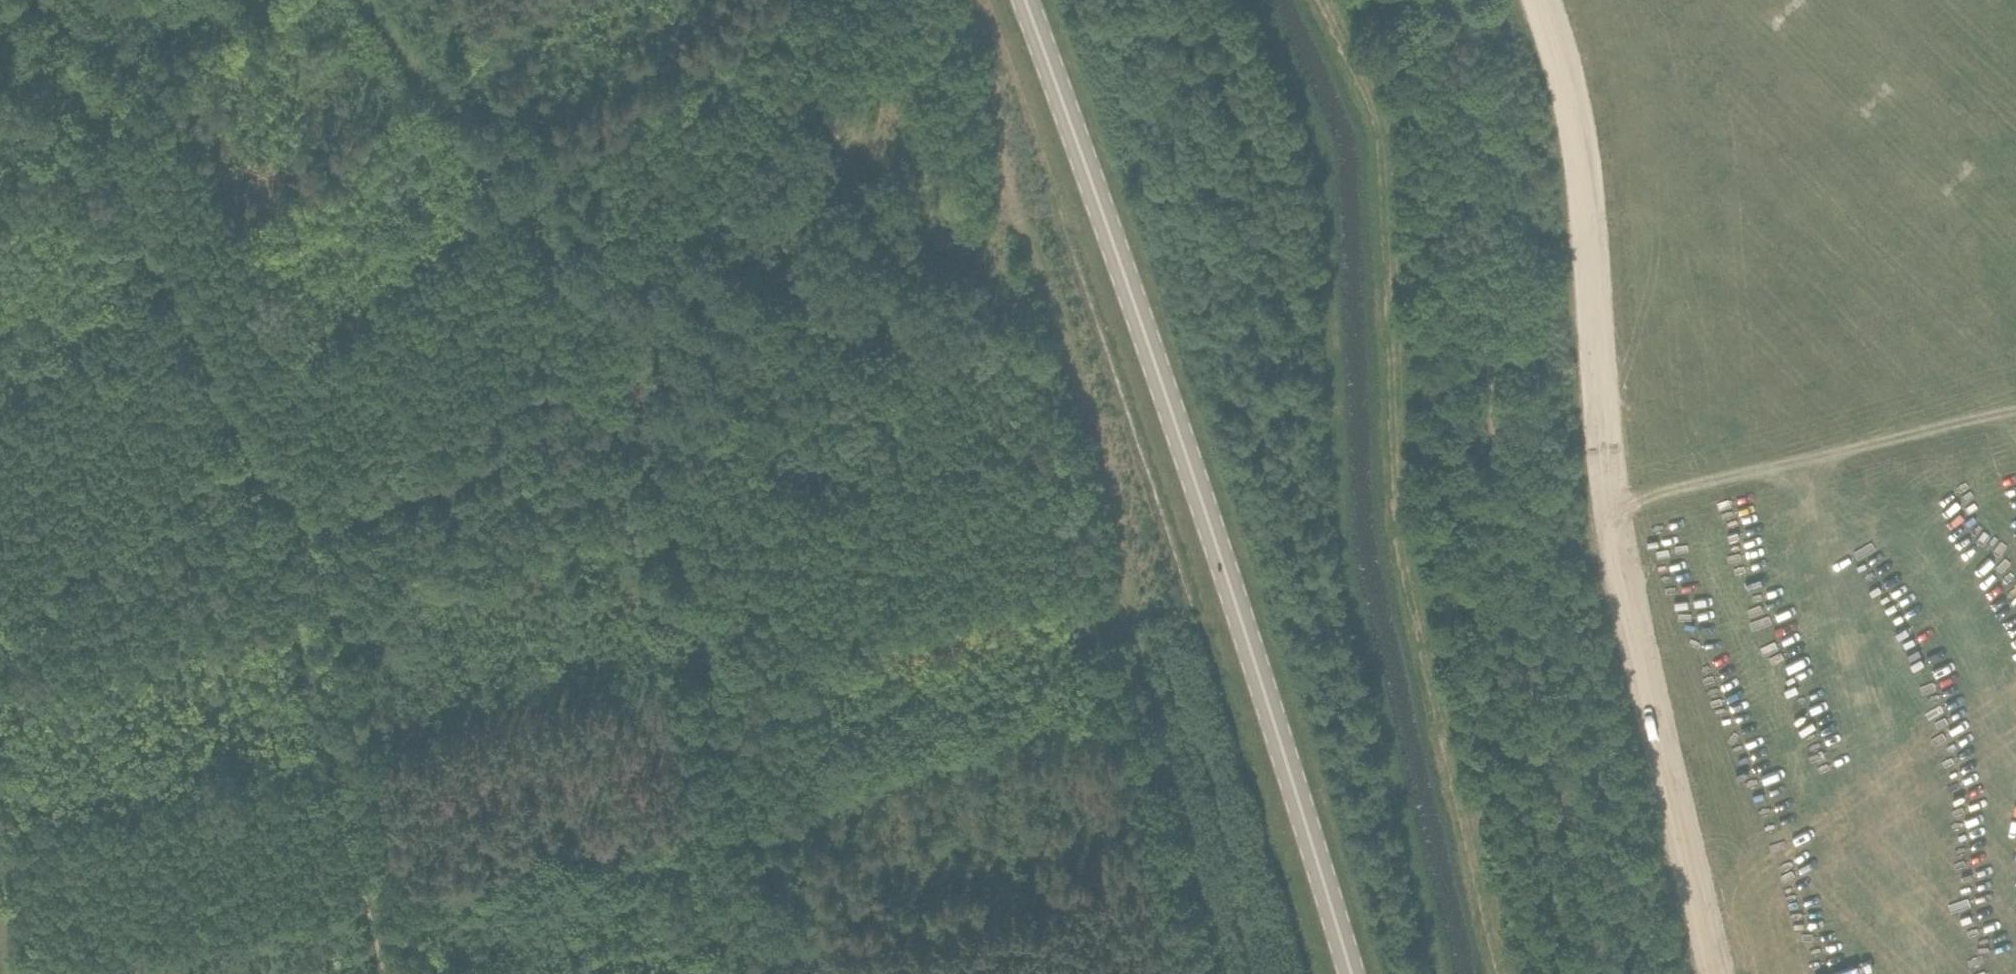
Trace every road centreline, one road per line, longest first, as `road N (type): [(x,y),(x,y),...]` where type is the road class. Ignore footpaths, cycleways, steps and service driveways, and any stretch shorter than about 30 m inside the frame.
road 1 (primary): [(1352,973),(1190,464),(1024,0)]
road 2 (track): [(1543,0),(1568,71),(1610,500),(1712,973)]

